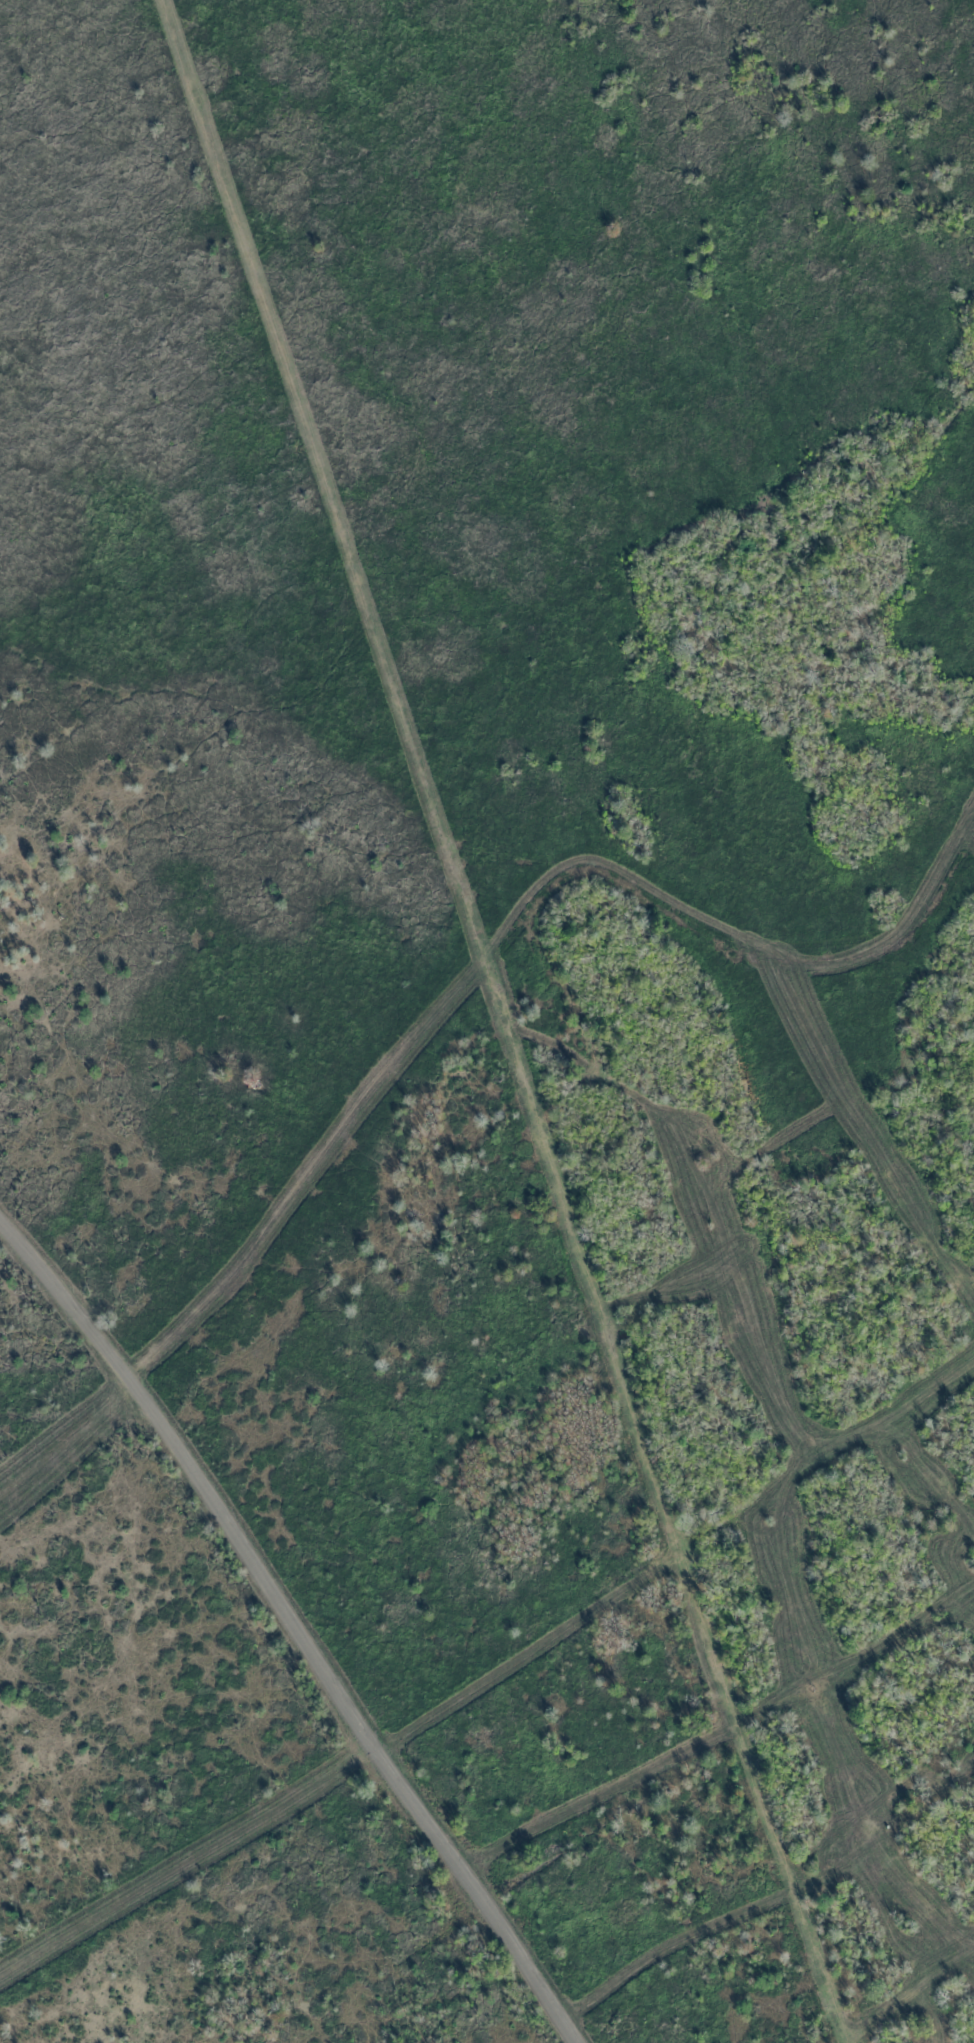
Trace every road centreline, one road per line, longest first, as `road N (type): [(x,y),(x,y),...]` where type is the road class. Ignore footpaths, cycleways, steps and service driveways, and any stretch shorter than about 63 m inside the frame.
road 1 (track): [(0,1209),(131,1381),(585,2042)]
road 2 (track): [(382,1746),(973,1373)]

